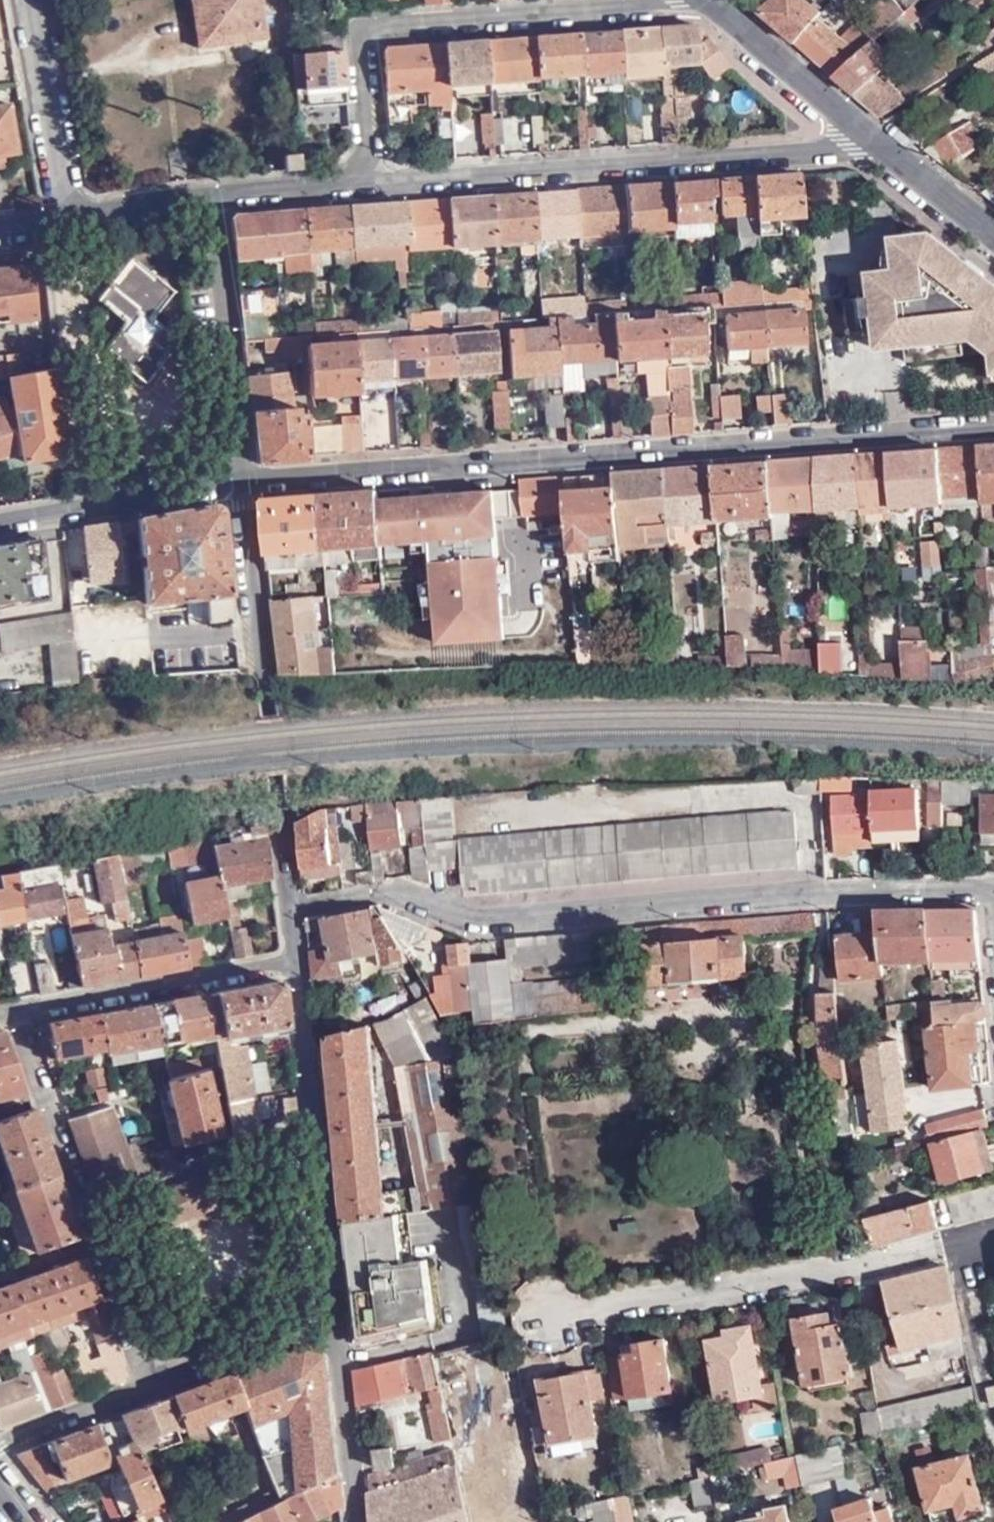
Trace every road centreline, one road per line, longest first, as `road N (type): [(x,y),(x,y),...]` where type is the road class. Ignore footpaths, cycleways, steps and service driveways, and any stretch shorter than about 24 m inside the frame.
road 1 (residential): [(241,486),(993,428)]
road 2 (residential): [(289,906),(405,889),(485,922),(823,894),(993,894),(993,905)]
road 3 (residential): [(719,6),(364,29),(371,184)]
road 4 (residential): [(872,151),(371,184)]
road 5 (residential): [(542,1315),(946,1254),(993,1240)]
road 6 (residential): [(289,906),(241,486)]
road 7 (residential): [(147,1384),(10,1013)]
road 8 (residential): [(327,1313),(290,964)]
road 9 (residential): [(65,219),(106,508)]
road 10 (residential): [(241,486),(211,196)]
road 11 (residential): [(10,1013),(290,964)]
road 12 (residential): [(65,219),(26,0)]
road 13 (residential): [(872,151),(719,6)]
road 14 (residential): [(349,1521),(327,1313)]
road 15 (residential): [(327,1313),(147,1384)]
road 16 (residential): [(371,184),(211,196)]
road 17 (residential): [(147,1384),(0,1448)]
road 18 (residential): [(993,250),(872,151)]
road 19 (residential): [(211,196),(65,219)]
road 20 (residential): [(106,508),(241,486)]

